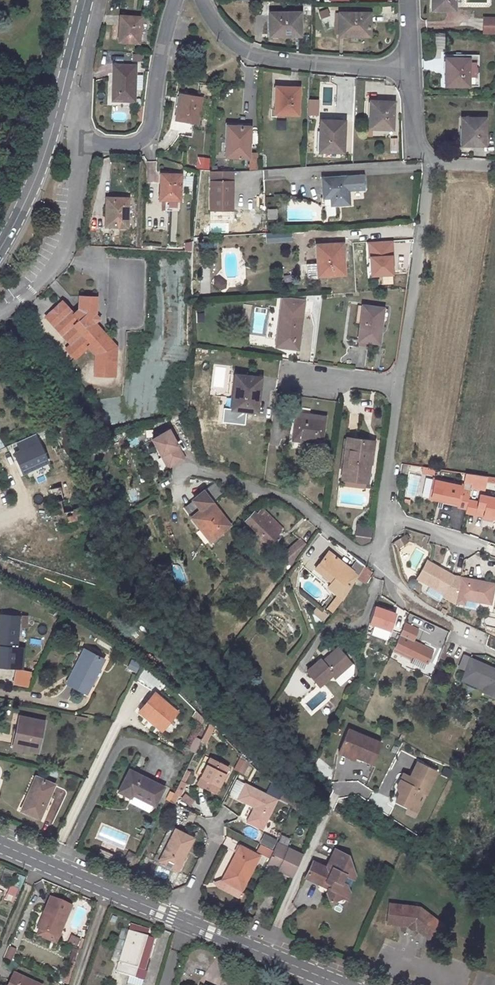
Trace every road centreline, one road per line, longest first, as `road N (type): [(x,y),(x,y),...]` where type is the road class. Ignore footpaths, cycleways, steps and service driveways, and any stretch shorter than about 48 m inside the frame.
road 1 (residential): [(203,0),(222,31),(253,55),(409,65)]
road 2 (residential): [(432,163),(402,386)]
road 3 (residential): [(380,563),(295,498),(197,466)]
road 4 (residential): [(79,144),(129,145),(149,129),(174,0)]
road 5 (residential): [(79,144),(69,242),(54,270),(0,315)]
road 6 (unclassified): [(180,920),(0,843)]
road 7 (unclassified): [(341,984),(180,920)]
road 8 (secondary): [(0,248),(43,158),(60,100)]
road 9 (residential): [(380,563),(408,598),(494,653)]
road 10 (residential): [(402,386),(386,515)]

